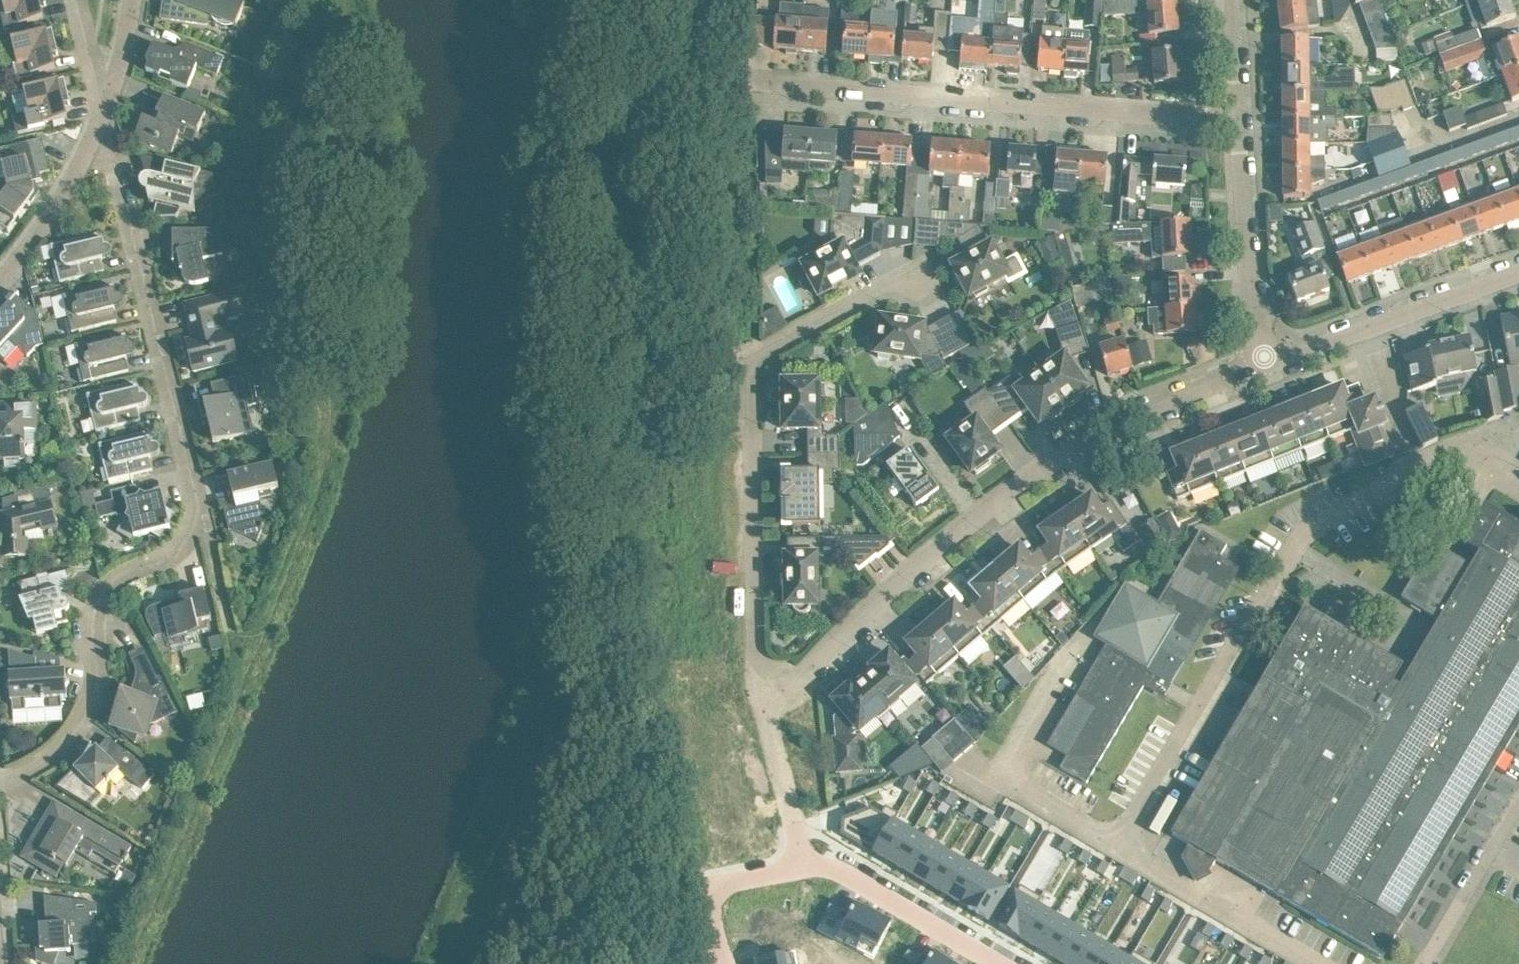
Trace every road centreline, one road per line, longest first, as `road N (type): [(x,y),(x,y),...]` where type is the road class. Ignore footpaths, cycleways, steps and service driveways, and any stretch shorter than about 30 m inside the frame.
road 1 (residential): [(770,674),(798,681),(916,569),(1020,484),(1105,429),(1263,368)]
road 2 (residential): [(1241,121),(746,79)]
road 3 (residential): [(891,287),(767,352),(752,370),(753,656),(770,674)]
road 4 (residential): [(198,513),(103,111)]
road 5 (residential): [(0,783),(21,779),(81,714),(96,678),(95,611),(118,579),(174,555),(198,513)]
road 6 (residential): [(1263,368),(1518,273)]
road 7 (residential): [(1263,368),(1241,121)]
road 8 (residential): [(997,963),(803,849)]
road 9 (residential): [(0,279),(50,218),(103,111)]
road 10 (residential): [(770,674),(767,707),(803,849)]
road 11 (residential): [(803,849),(787,872),(727,883),(717,894),(727,963)]
road 12 (residential): [(198,513),(209,528),(233,633)]
road 13 (residential): [(1241,121),(1232,0)]

